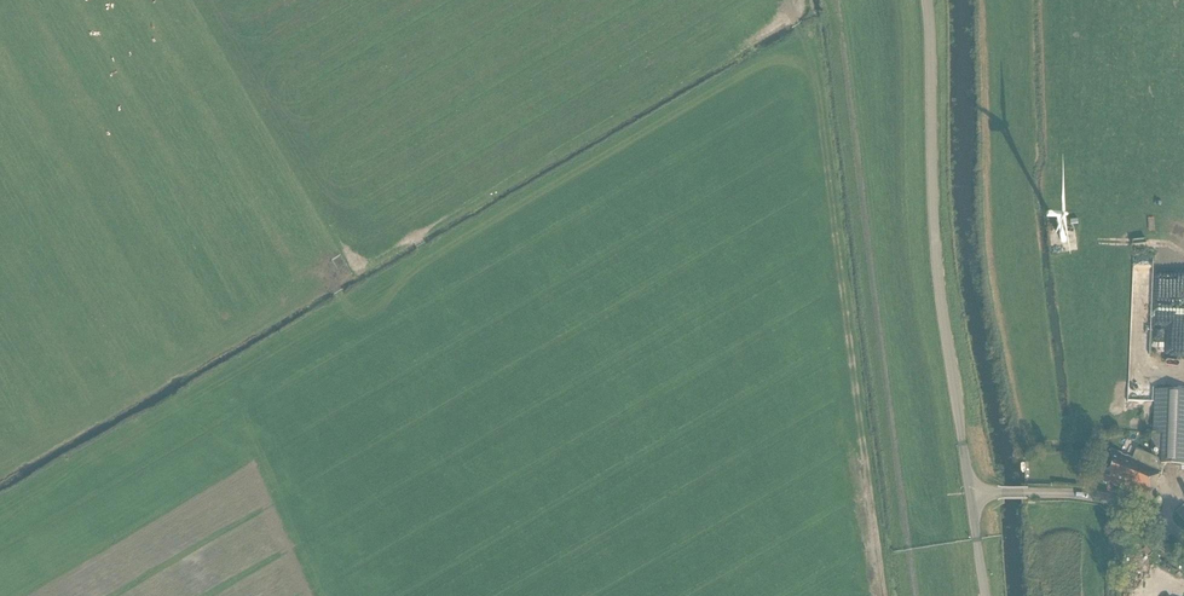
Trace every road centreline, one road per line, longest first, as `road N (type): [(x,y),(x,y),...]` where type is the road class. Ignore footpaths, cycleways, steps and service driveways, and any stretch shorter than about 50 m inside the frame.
road 1 (tertiary): [(971,496),(932,251),(924,0)]
road 2 (track): [(851,362),(884,595)]
road 3 (tertiary): [(1183,537),(1121,502),(1026,493)]

